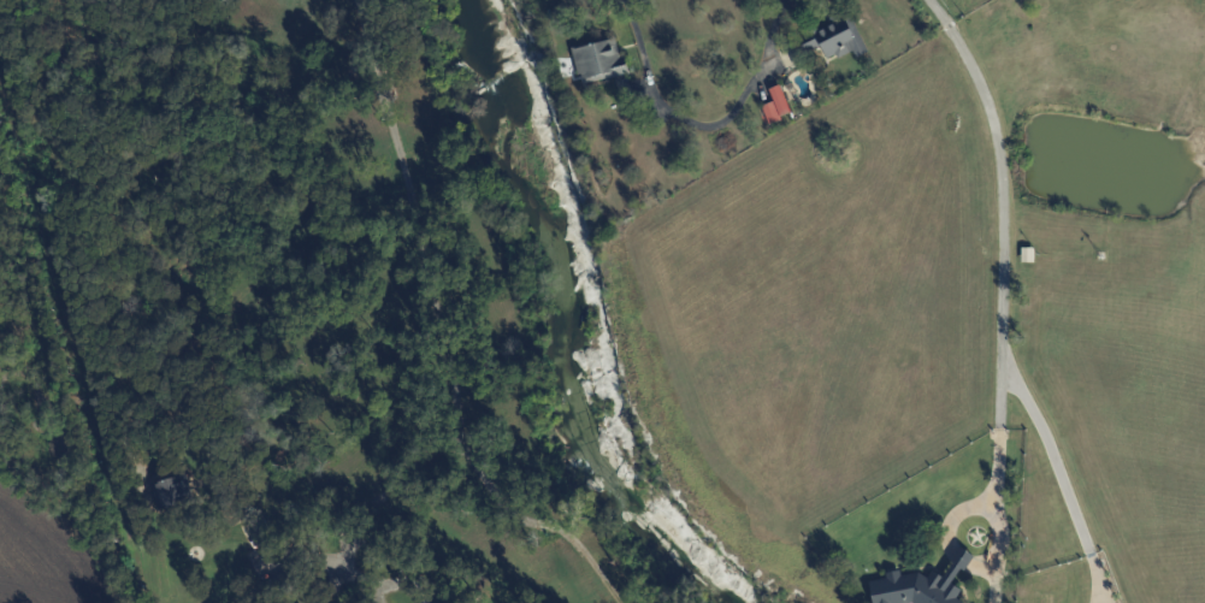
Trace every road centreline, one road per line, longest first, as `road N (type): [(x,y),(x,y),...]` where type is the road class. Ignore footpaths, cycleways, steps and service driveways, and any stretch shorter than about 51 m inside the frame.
road 1 (track): [(365,0),(457,410),(447,434),(394,478)]
road 2 (residential): [(927,0),(991,105),(1000,142),(999,466)]
road 3 (track): [(457,410),(472,461),(503,506),(566,533),(621,602)]
road 4 (track): [(394,478),(356,514),(344,569),(276,551),(235,484)]

